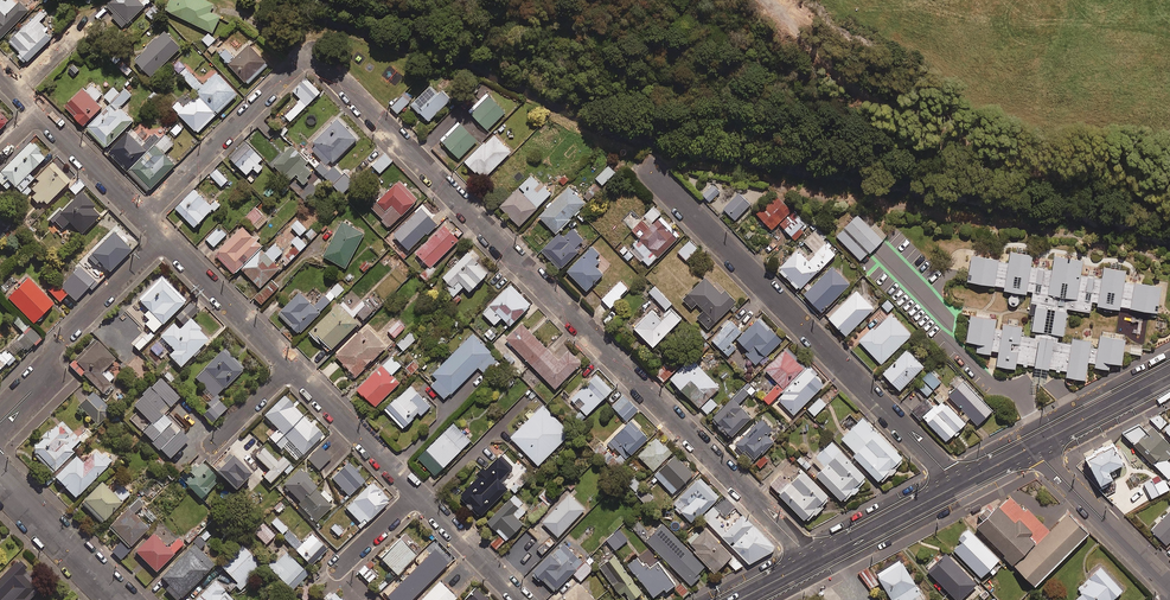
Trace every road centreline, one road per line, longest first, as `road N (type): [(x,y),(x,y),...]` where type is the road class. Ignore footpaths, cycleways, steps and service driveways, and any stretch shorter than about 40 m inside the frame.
road 1 (residential): [(140,217),(310,52),(813,561)]
road 2 (residential): [(958,484),(650,172)]
road 3 (residential): [(0,423),(40,382),(55,345),(162,240)]
road 4 (residential): [(1031,447),(1169,588)]
road 5 (residential): [(290,368),(162,240)]
road 6 (residential): [(416,493),(290,368)]
road 7 (residential): [(117,599),(0,483)]
road 8 (secondary): [(958,484),(813,561)]
road 9 (secondary): [(1169,375),(1031,447)]
road 10 (residential): [(522,599),(416,493)]
road 11 (residential): [(140,217),(37,113)]

